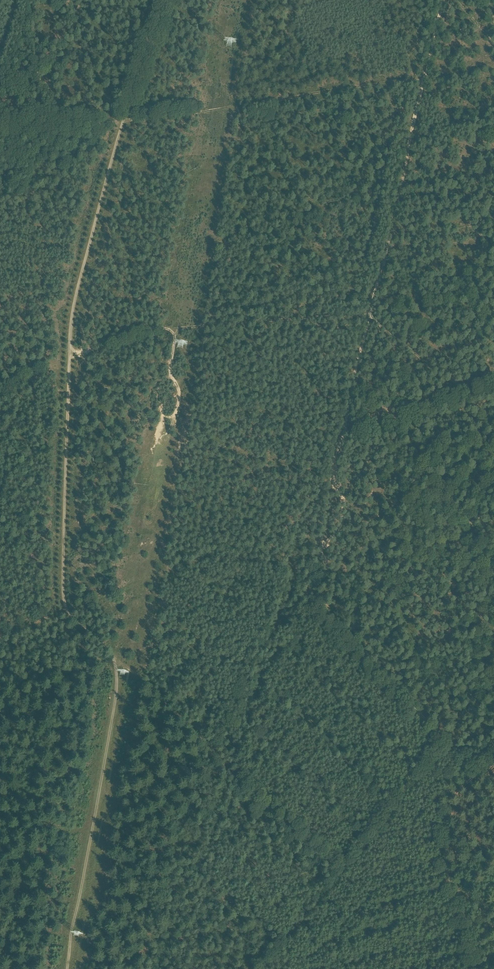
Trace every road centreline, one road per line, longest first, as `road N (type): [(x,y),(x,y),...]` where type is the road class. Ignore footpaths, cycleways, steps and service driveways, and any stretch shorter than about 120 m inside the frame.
road 1 (track): [(166,0),(122,123),(73,307),(62,587),(66,611),(114,656),(116,673),(66,968)]
road 2 (track): [(493,749),(449,746),(306,598),(311,566),(343,509),(333,471),(440,0)]
road 3 (track): [(114,656),(341,874),(449,746)]
road 4 (track): [(72,353),(138,330),(369,316),(460,390)]
road 5 (track): [(122,123),(422,80)]
road 6 (track): [(476,968),(445,844),(450,800),(493,757)]
road 7 (track): [(344,430),(493,378)]

